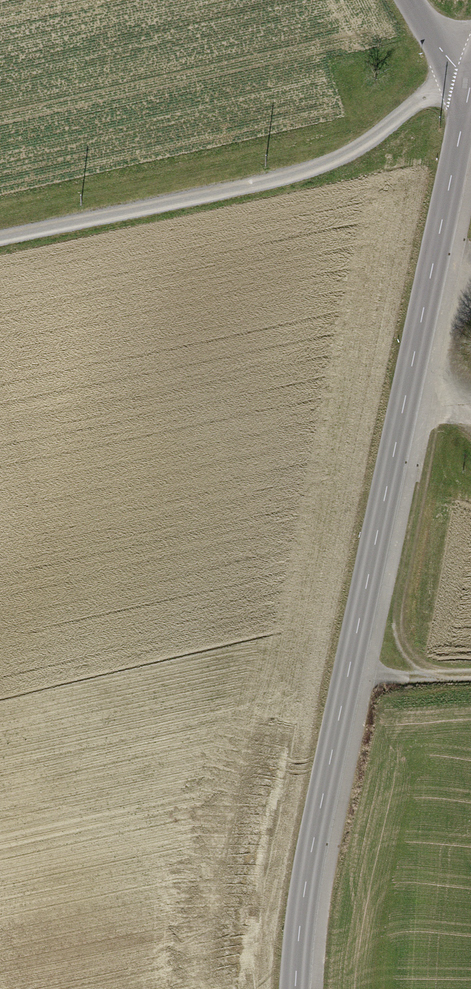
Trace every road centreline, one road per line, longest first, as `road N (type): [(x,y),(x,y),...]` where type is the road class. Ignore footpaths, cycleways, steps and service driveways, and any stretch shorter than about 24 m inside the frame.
road 1 (tertiary): [(296,988),(301,924),(348,680),(470,105)]
road 2 (track): [(452,66),(399,127),(340,165),(0,242)]
road 3 (track): [(470,677),(348,680)]

